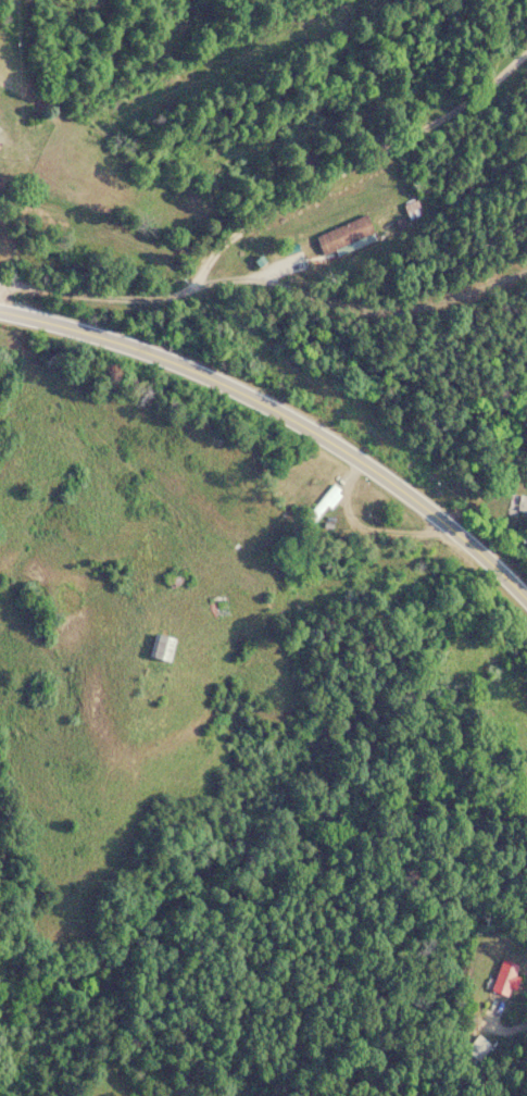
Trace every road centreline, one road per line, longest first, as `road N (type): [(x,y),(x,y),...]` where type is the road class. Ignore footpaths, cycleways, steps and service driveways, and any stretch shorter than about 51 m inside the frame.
road 1 (secondary): [(526,594),(449,523),(231,385),(0,308)]

